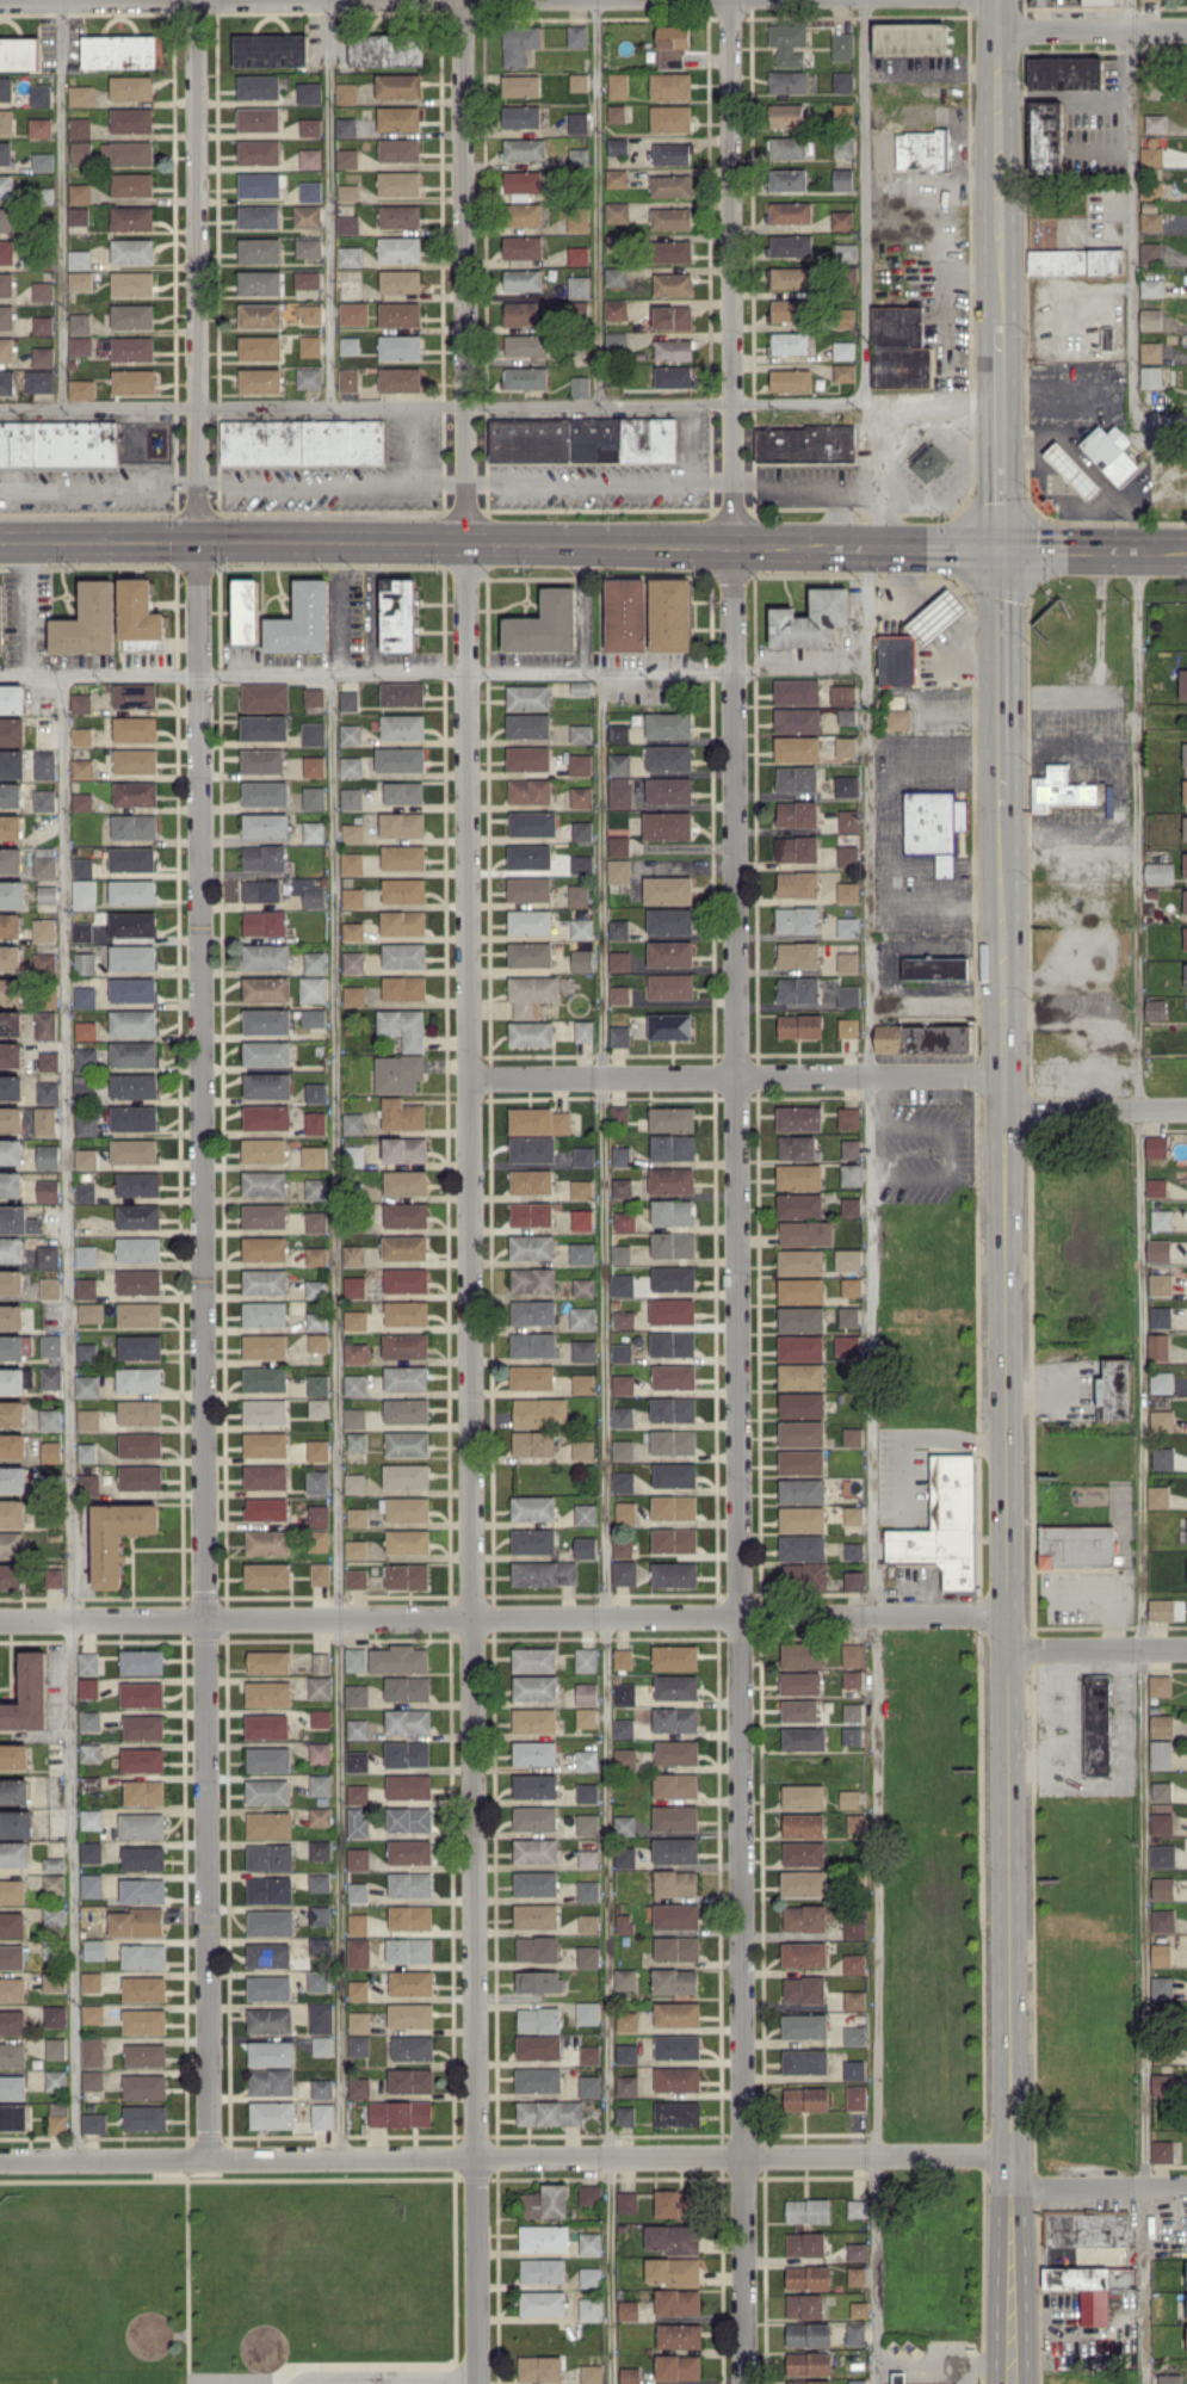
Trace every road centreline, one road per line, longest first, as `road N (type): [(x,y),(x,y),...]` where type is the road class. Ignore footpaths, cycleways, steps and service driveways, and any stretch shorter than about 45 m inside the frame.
road 1 (residential): [(468,543),(477,2383)]
road 2 (residential): [(745,2383),(734,546)]
road 3 (residential): [(198,542),(208,2161)]
road 4 (primary): [(1002,810),(1011,2383)]
road 5 (residential): [(1009,2156),(0,2162)]
road 6 (residential): [(1007,1616),(0,1622)]
road 7 (tertiary): [(0,543),(1001,550)]
road 8 (residential): [(731,0),(734,546)]
road 9 (residential): [(468,543),(464,0)]
road 10 (residential): [(197,0),(198,542)]
road 11 (residential): [(470,1076),(1003,1075)]
road 12 (primary): [(997,0),(1000,316)]
road 13 (primary): [(1001,550),(1002,810)]
road 14 (primary): [(1000,316),(1001,550)]
road 15 (residential): [(0,2),(197,0)]
road 16 (residential): [(997,30),(1186,28)]
road 17 (tertiary): [(1186,550),(1001,550)]
road 18 (residential): [(1004,1112),(1186,1111)]
road 19 (residential): [(1186,1650),(1007,1650)]
road 20 (residential): [(1186,2189),(1009,2191)]

